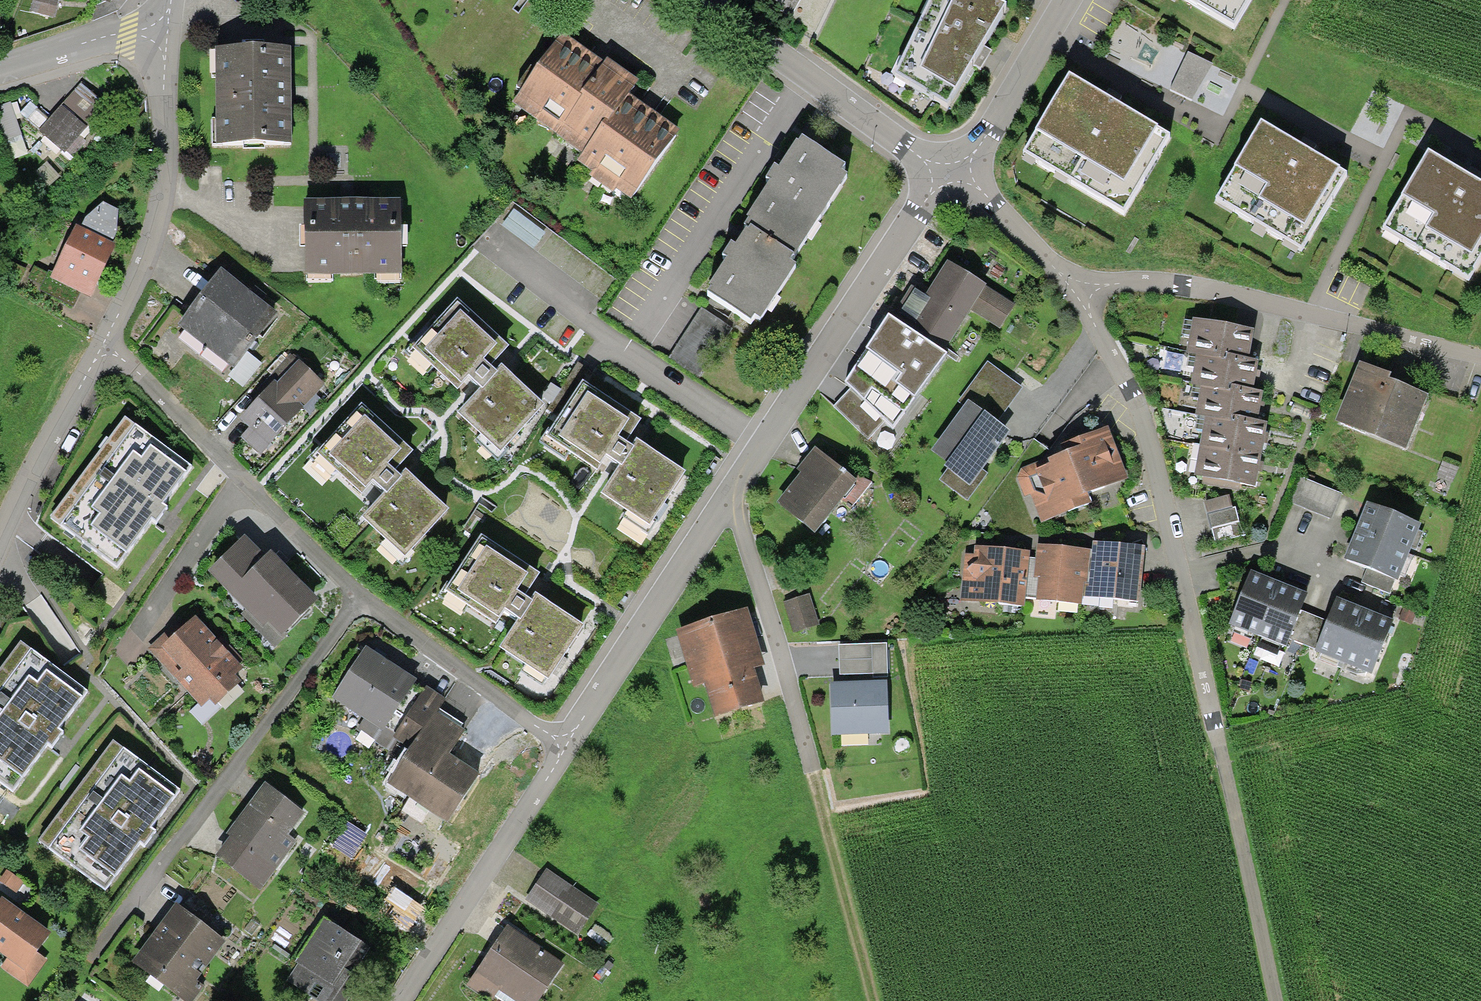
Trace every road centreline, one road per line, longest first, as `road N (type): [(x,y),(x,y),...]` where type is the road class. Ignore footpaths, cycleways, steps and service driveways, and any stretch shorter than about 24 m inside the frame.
road 1 (residential): [(954,173),(979,190),(1077,294),(1139,419),(1183,573),(1276,1000)]
road 2 (residential): [(561,746),(923,203),(954,173)]
road 3 (residential): [(357,599),(90,958)]
road 4 (track): [(1480,358),(1188,288),(1106,284),(1077,294)]
road 5 (residential): [(102,344),(357,599)]
road 6 (residential): [(160,29),(162,200),(102,344)]
road 7 (residential): [(696,0),(954,173)]
road 8 (residential): [(398,1000),(561,746)]
road 9 (residential): [(357,599),(561,746)]
road 10 (track): [(813,772),(874,1000)]
road 11 (residential): [(102,344),(0,538)]
road 12 (residential): [(954,173),(1070,0)]
road 13 (residential): [(160,29),(0,83)]

